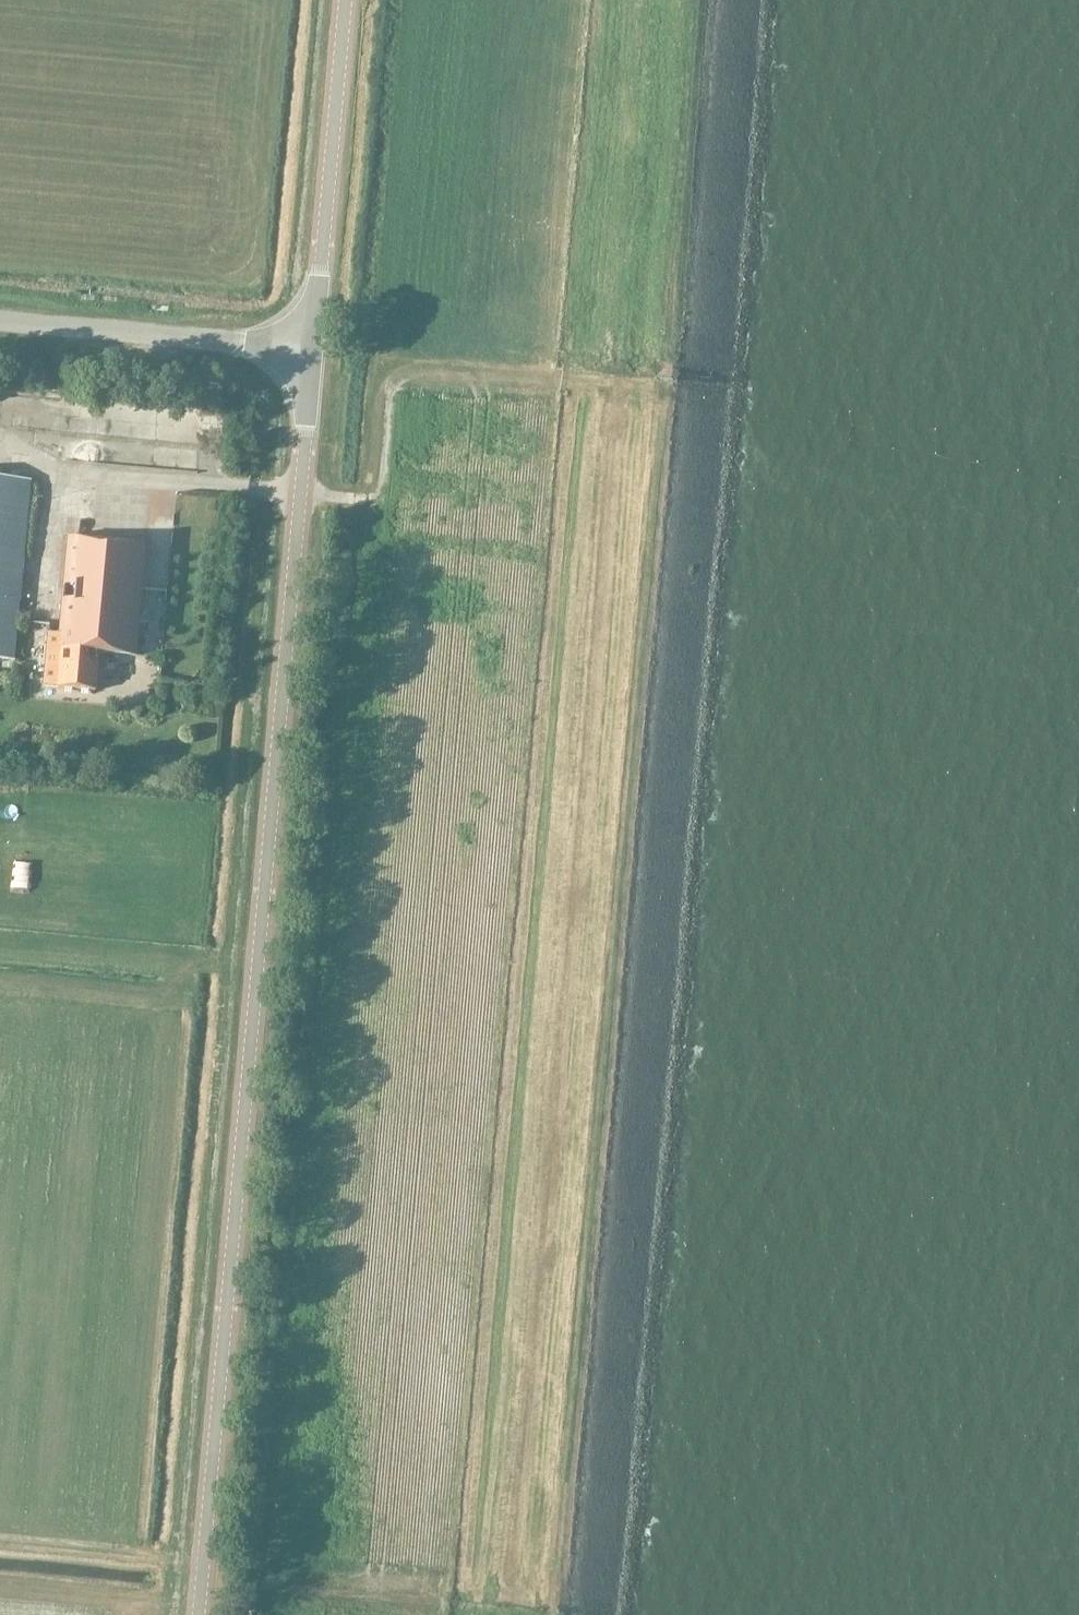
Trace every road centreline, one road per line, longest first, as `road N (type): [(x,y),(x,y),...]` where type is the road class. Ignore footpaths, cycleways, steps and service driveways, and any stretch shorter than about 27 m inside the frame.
road 1 (tertiary): [(197,1614),(307,359)]
road 2 (tertiary): [(307,359),(339,0)]
road 3 (unclassified): [(307,359),(0,330)]
road 4 (track): [(435,1604),(200,1581)]

